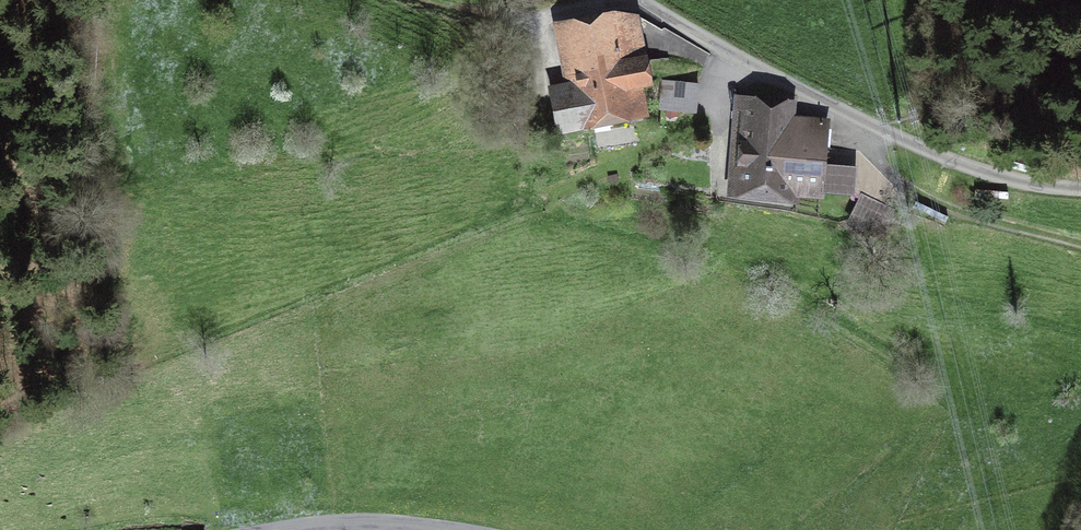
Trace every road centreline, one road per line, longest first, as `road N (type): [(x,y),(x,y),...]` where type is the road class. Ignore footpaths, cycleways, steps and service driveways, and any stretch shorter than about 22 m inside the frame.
road 1 (track): [(724,48),(717,107),(693,125),(509,213),(0,430)]
road 2 (track): [(639,0),(791,86),(969,171),(1032,190),(1080,191)]
road 3 (track): [(870,124),(880,168),(945,211),(1080,246)]
road 4 (residential): [(454,529),(360,521),(269,529)]

